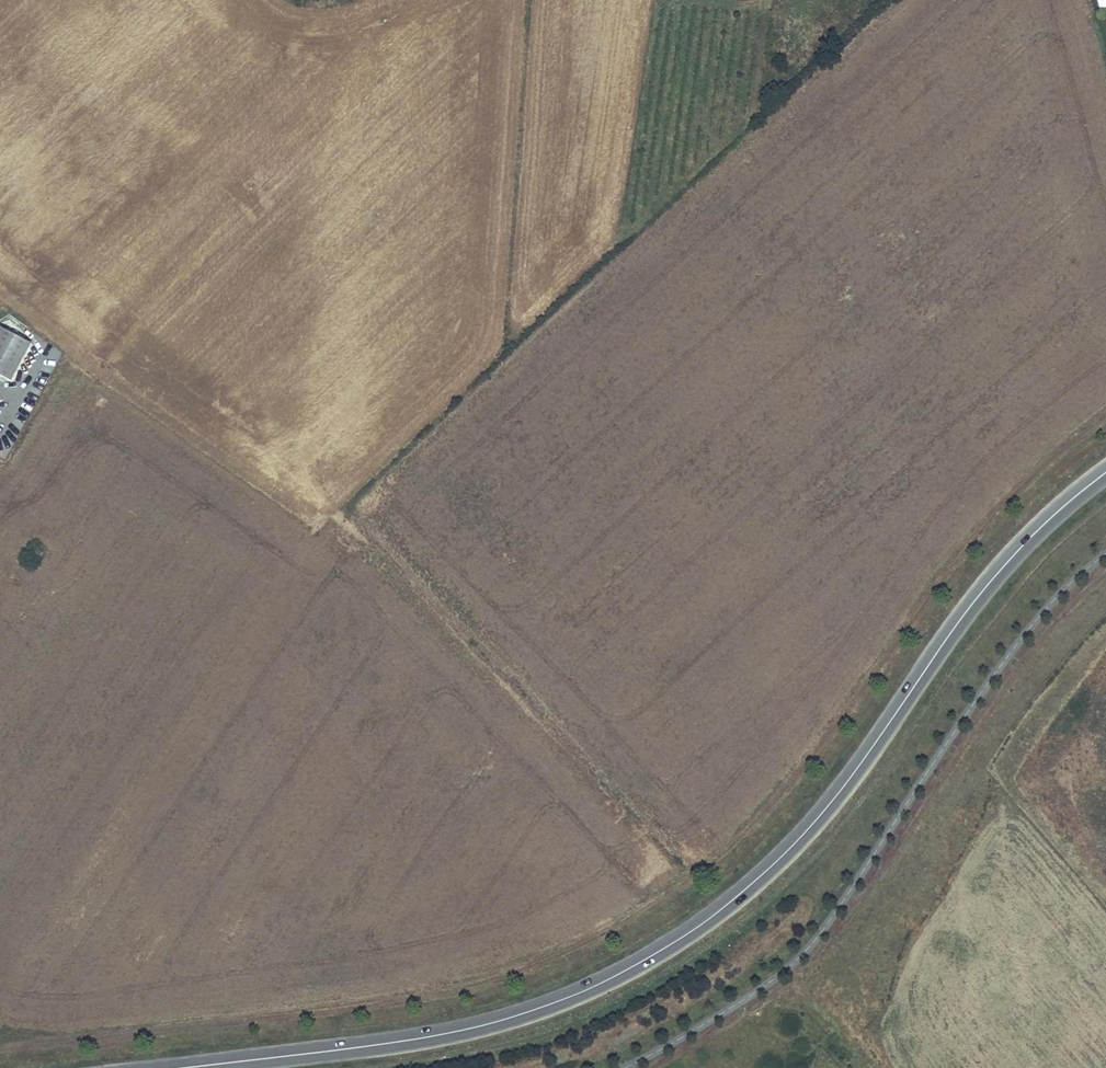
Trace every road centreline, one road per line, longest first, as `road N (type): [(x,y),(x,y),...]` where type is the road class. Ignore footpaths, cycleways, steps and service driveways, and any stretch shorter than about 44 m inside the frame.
road 1 (secondary): [(657,951),(744,892),(795,841),(1015,550),(1105,473)]
road 2 (secondary): [(179,1067),(429,1035)]
road 3 (secondary): [(605,951),(584,935),(532,927),(487,953),(467,1002)]
road 4 (secondary): [(470,1028),(620,973)]

